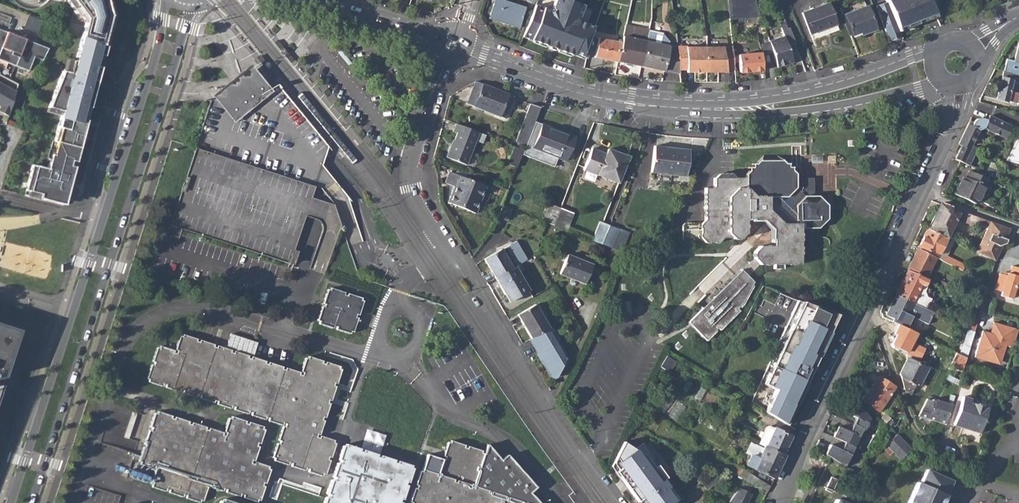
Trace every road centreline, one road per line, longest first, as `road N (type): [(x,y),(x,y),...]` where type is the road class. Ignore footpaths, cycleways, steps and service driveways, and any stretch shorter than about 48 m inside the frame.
road 1 (residential): [(613,502),(410,194),(412,155),(453,45)]
road 2 (secondary): [(37,502),(195,5)]
road 3 (residential): [(783,502),(924,191)]
road 4 (secondary): [(163,0),(155,56),(72,312)]
road 5 (tertiary): [(453,45),(597,96),(702,109)]
road 6 (tertiary): [(940,50),(811,89),(702,109)]
road 7 (tertiary): [(702,109),(791,111),(911,91)]
road 8 (secondary): [(72,312),(13,502)]
road 9 (tertiary): [(318,0),(453,45)]

